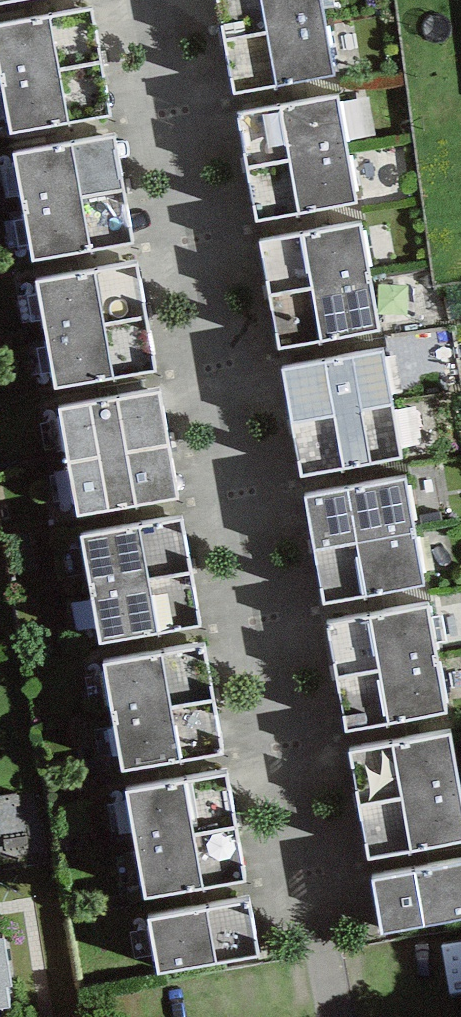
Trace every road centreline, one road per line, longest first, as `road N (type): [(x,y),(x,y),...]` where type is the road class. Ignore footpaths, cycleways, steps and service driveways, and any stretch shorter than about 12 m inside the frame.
road 1 (residential): [(152,0),(333,1016)]

